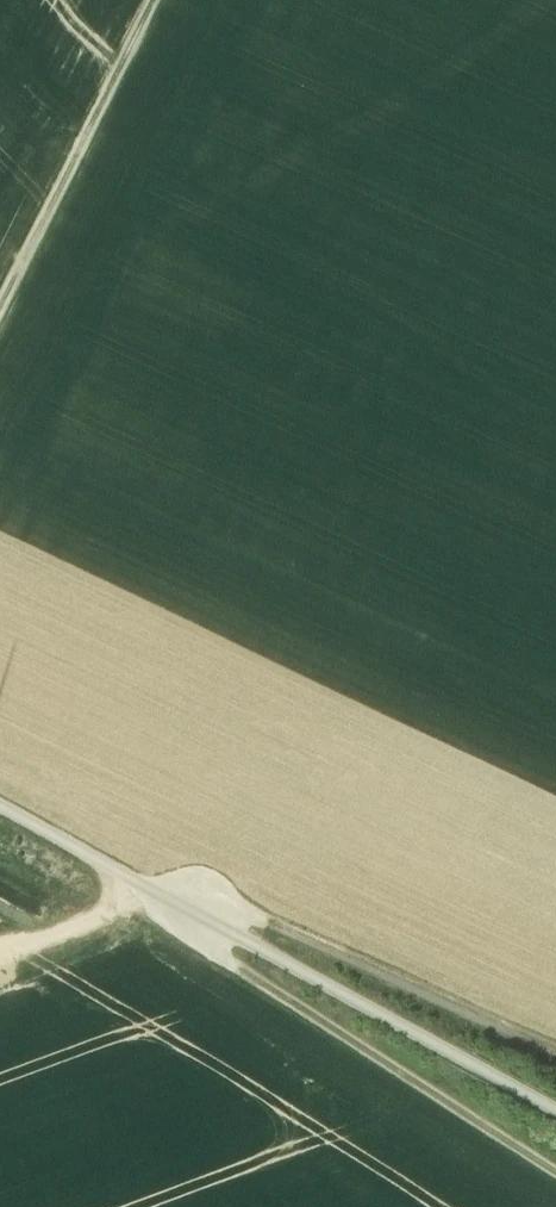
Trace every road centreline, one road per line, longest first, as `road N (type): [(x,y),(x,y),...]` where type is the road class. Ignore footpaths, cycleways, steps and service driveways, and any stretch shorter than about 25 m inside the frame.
road 1 (track): [(555,1175),(208,952),(230,913),(555,1055)]
road 2 (track): [(555,1117),(163,903)]
road 3 (track): [(0,372),(187,0)]
road 4 (track): [(163,903),(134,924),(0,979)]

